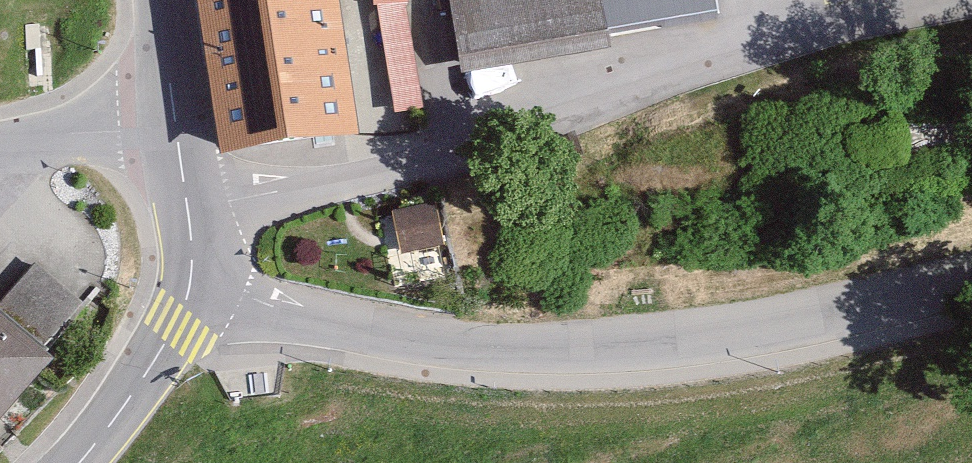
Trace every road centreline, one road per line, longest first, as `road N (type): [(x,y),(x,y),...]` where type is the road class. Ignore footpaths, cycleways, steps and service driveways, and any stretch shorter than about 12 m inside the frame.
road 1 (unclassified): [(971,285),(735,338),(565,346),(483,346),(189,294)]
road 2 (residential): [(188,209),(463,155),(943,0)]
road 3 (tertiary): [(189,294),(133,395),(79,462)]
road 4 (residential): [(176,124),(0,150)]
road 5 (tertiary): [(165,0),(176,124)]

